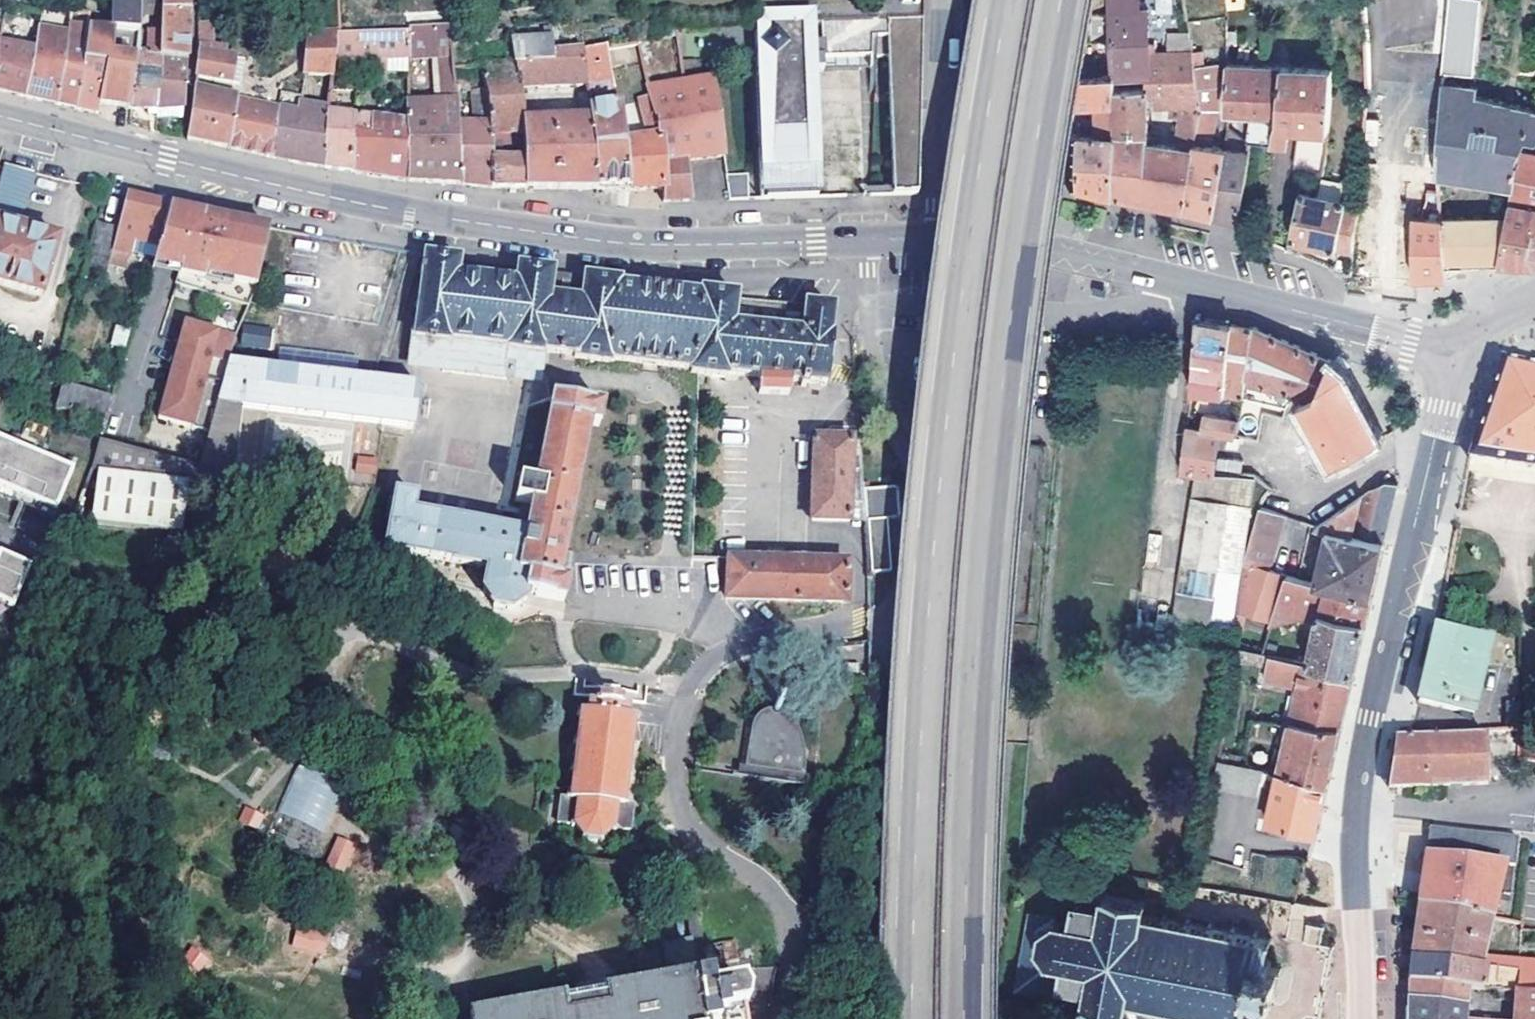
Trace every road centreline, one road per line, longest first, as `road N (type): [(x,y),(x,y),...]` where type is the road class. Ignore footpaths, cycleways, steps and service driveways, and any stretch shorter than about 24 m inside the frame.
road 1 (tertiary): [(0,117),(366,205),(630,245),(999,237),(1410,340),(1457,343)]
road 2 (motorway): [(1009,0),(940,482),(906,1018)]
road 3 (motorway): [(960,1018),(998,434),(1062,0)]
road 4 (tertiary): [(1361,1018),(1354,846),(1369,733),(1442,440),(1457,343)]

